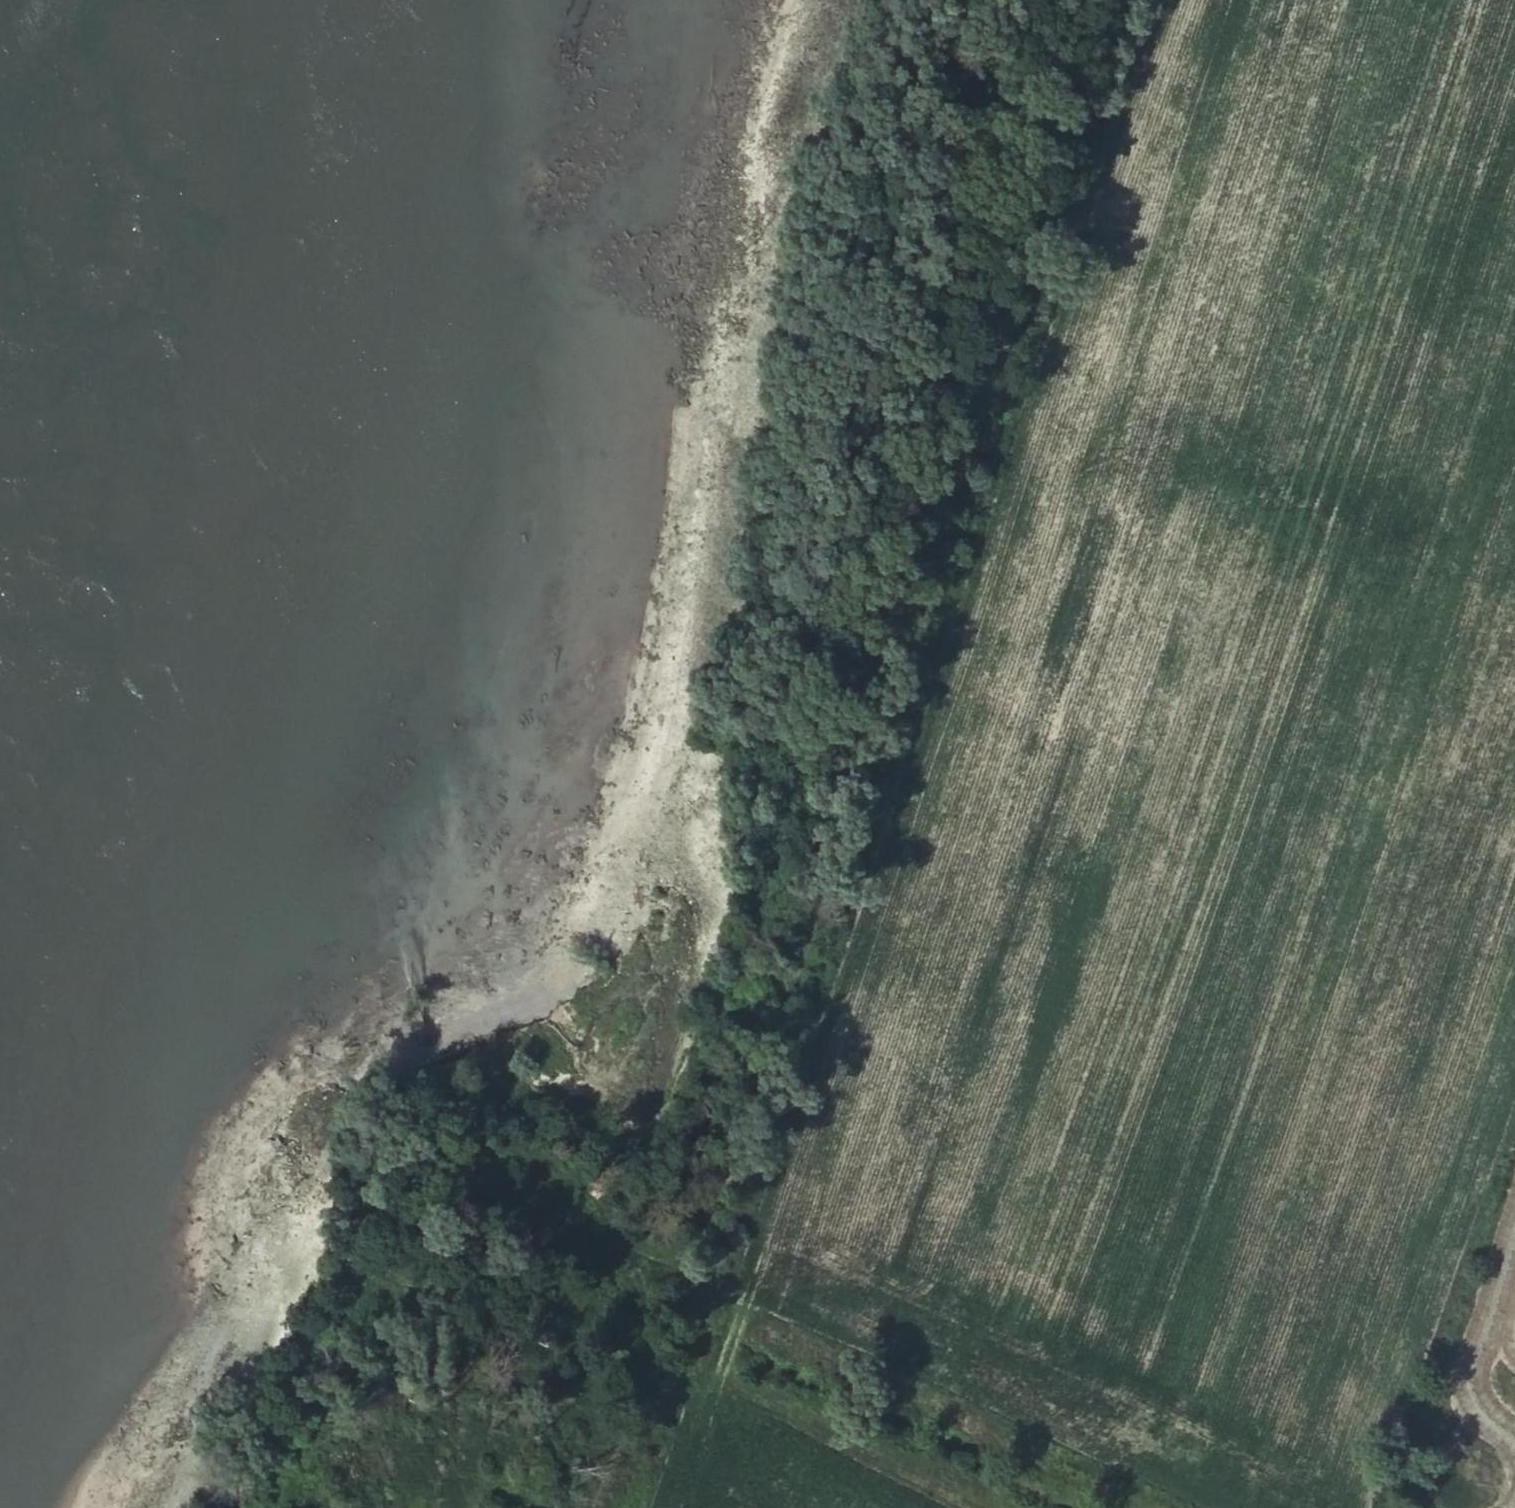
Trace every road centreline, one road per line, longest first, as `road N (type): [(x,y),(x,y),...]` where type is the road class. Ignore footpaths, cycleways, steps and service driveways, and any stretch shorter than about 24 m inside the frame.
road 1 (track): [(1100,0),(870,743),(687,1276)]
road 2 (track): [(596,1507),(634,1401),(630,1357),(422,1286)]

